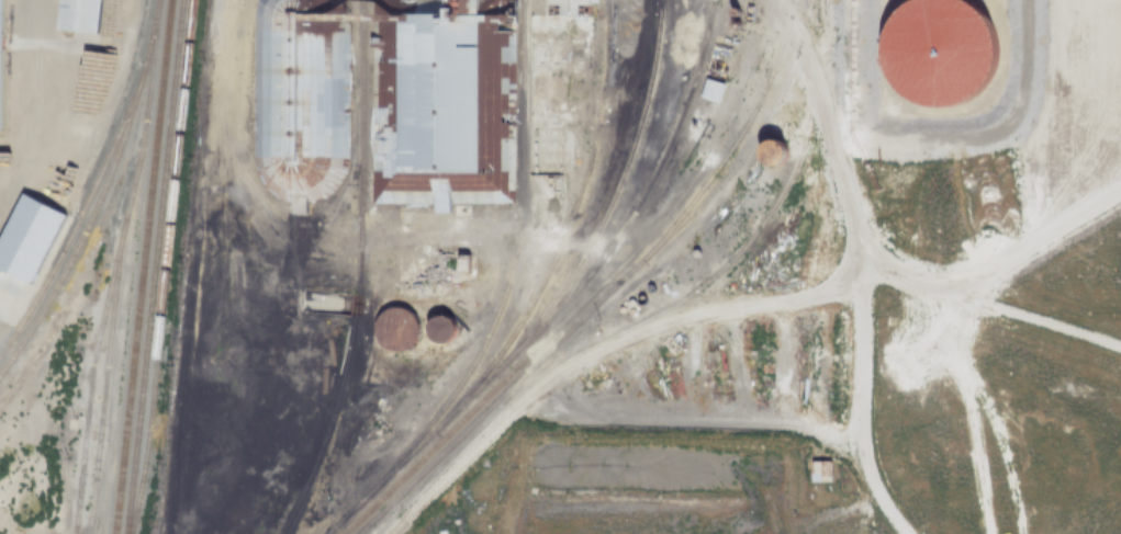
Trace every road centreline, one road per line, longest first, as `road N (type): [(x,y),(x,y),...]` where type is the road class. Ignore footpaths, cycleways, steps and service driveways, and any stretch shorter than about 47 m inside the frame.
road 1 (track): [(995,0),(999,67),(986,94),(942,115),(912,112),(877,83),(867,60),(871,27),(887,0)]

